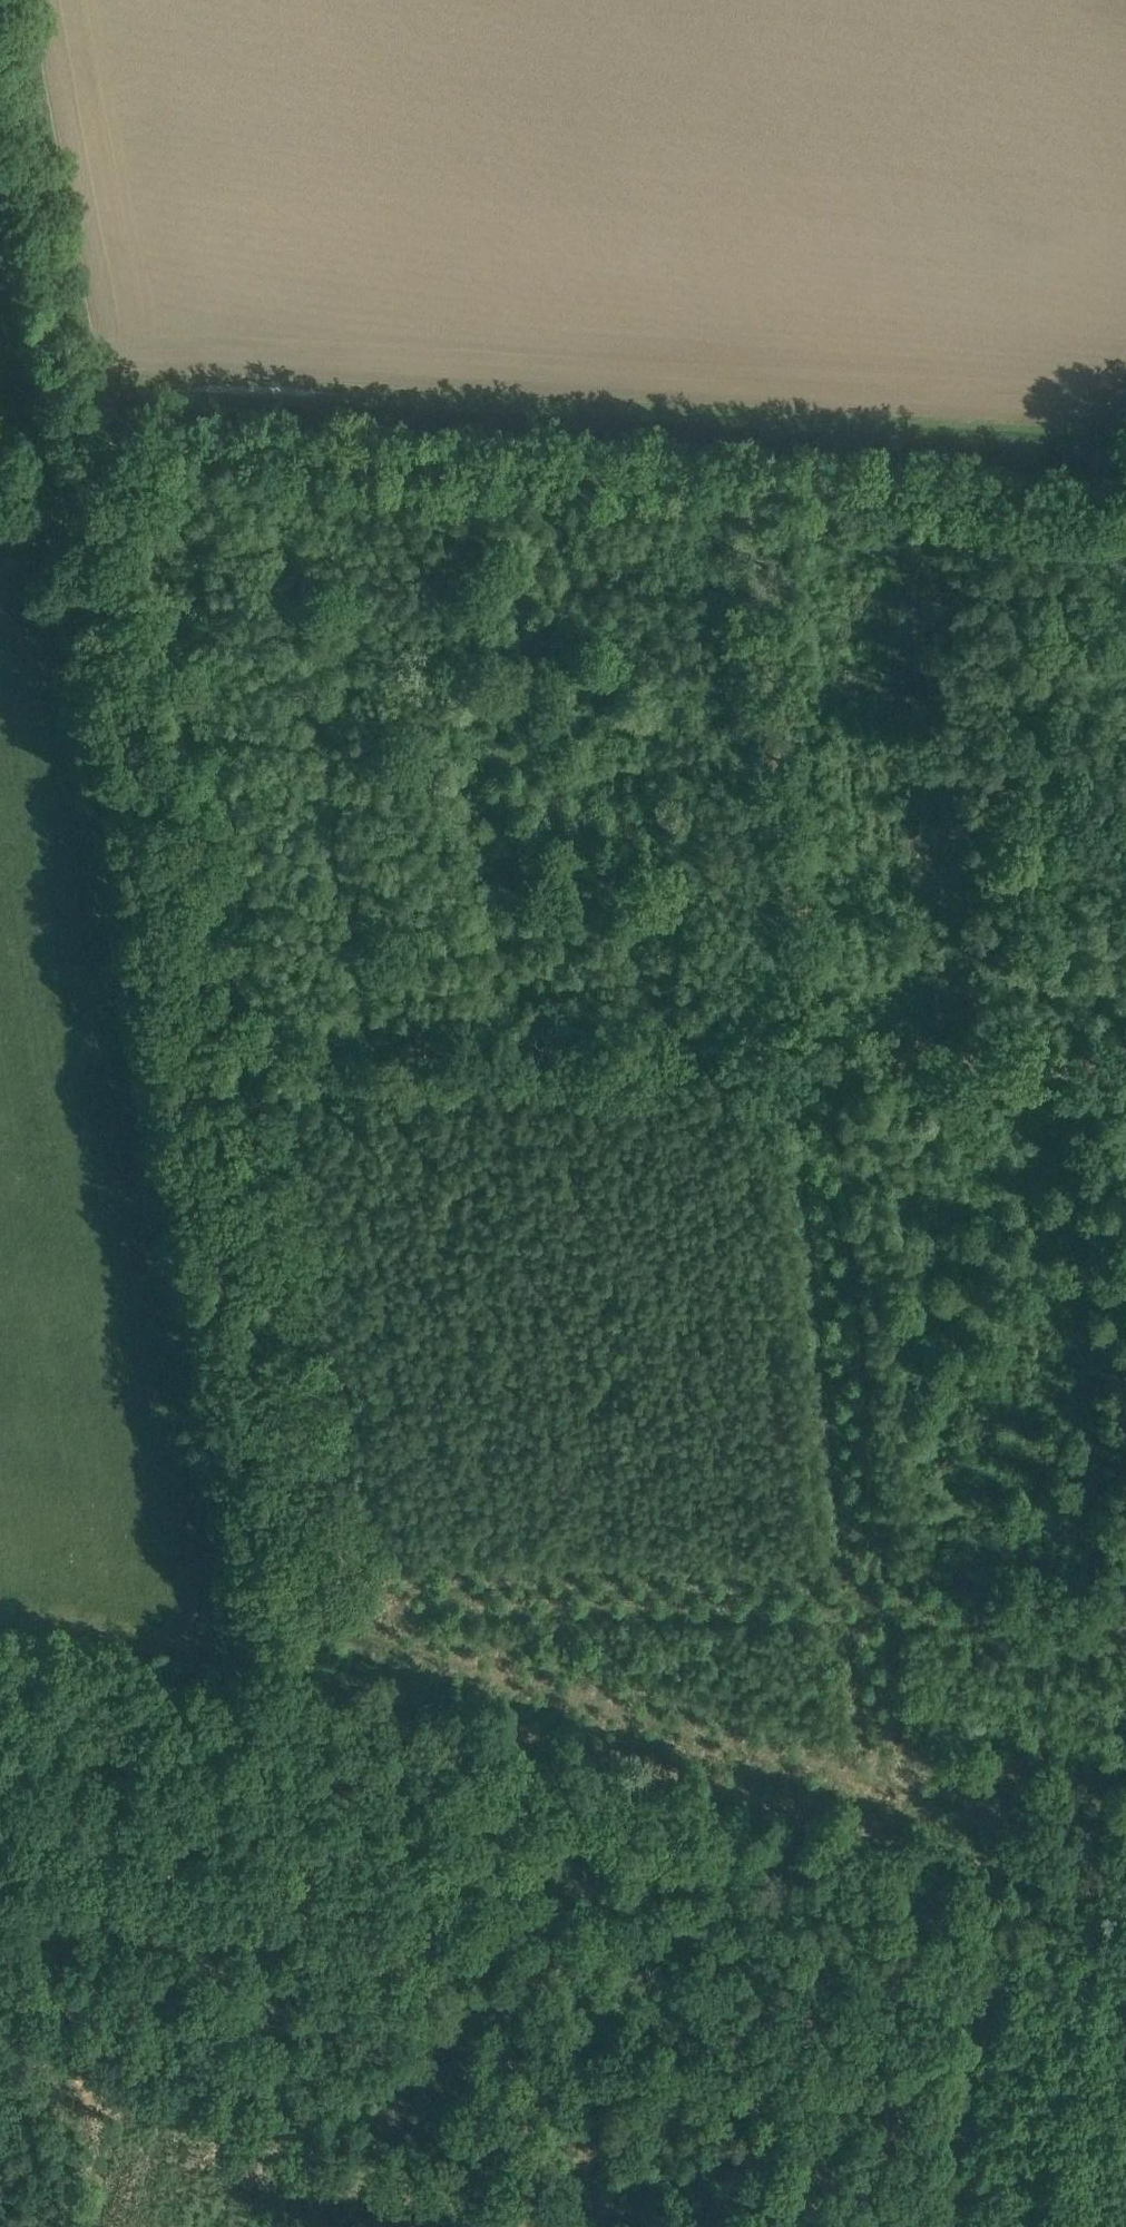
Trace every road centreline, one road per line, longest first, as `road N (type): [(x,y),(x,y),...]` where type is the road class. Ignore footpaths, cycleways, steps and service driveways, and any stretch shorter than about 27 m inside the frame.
road 1 (track): [(314,1684),(3,0)]
road 2 (track): [(359,1579),(140,444),(135,426),(83,434)]
road 3 (track): [(73,380),(1125,442)]
road 4 (track): [(616,2226),(140,2101),(236,1729),(314,1684)]
road 5 (track): [(295,1582),(898,1582),(1125,1592)]
road 6 (track): [(314,1684),(990,1876)]
road 7 (track): [(775,1083),(859,1770)]
road 8 (track): [(775,1083),(701,477)]
road 9 (track): [(859,1770),(356,1642),(316,1581)]
road 10 (track): [(140,444),(701,477)]
road 11 (track): [(775,1083),(263,1078)]
road 12 (track): [(701,477),(1125,502)]
road 13 (track): [(990,1876),(917,2226)]
road 14 (track): [(1125,1084),(775,1083)]
road 15 (track): [(1125,1847),(859,1770)]
road 16 (track): [(1125,1913),(990,1876)]

